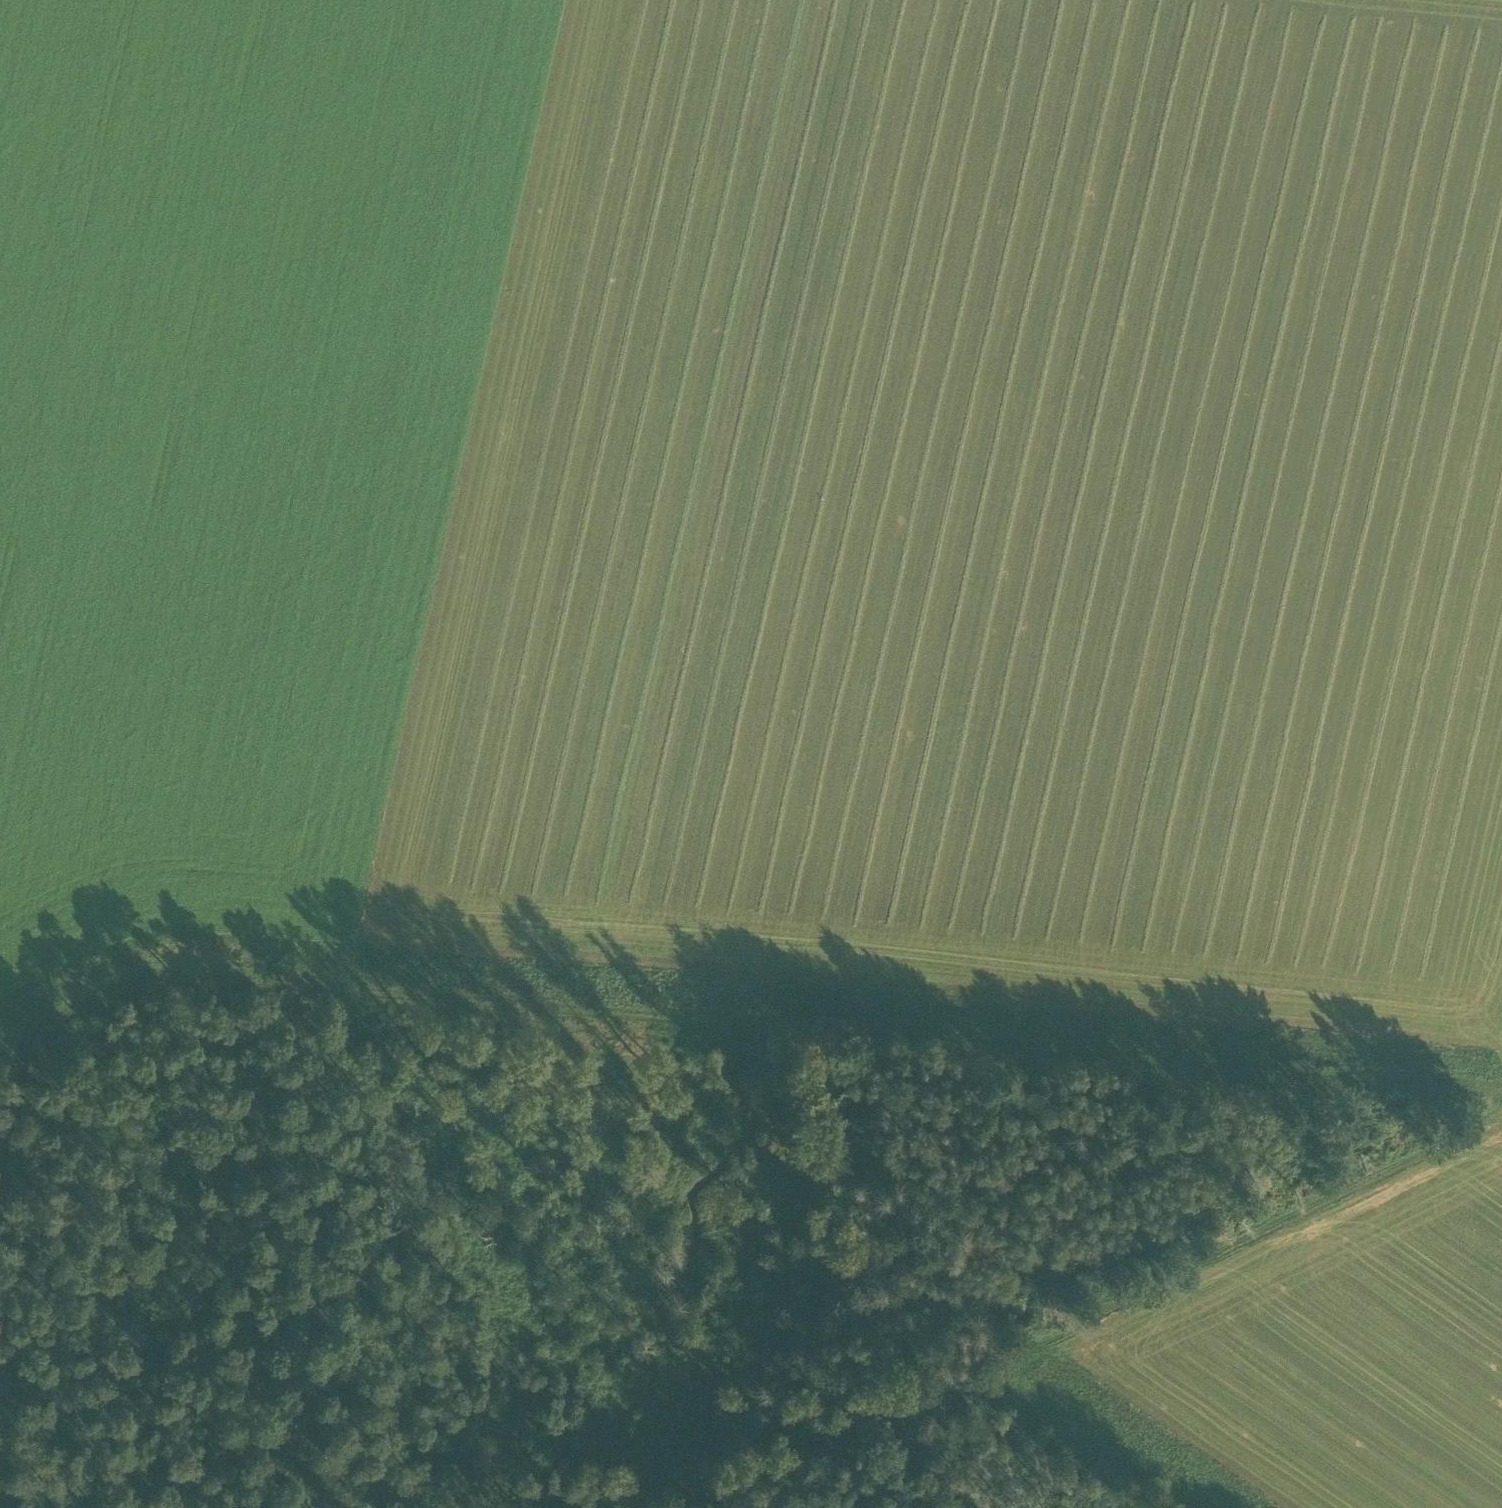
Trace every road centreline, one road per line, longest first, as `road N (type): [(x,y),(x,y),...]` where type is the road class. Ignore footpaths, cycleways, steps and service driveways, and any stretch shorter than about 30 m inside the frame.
road 1 (track): [(1501,1099),(148,964),(0,1047)]
road 2 (track): [(1501,1109),(669,1507)]
road 3 (track): [(1168,1507),(958,1371)]

